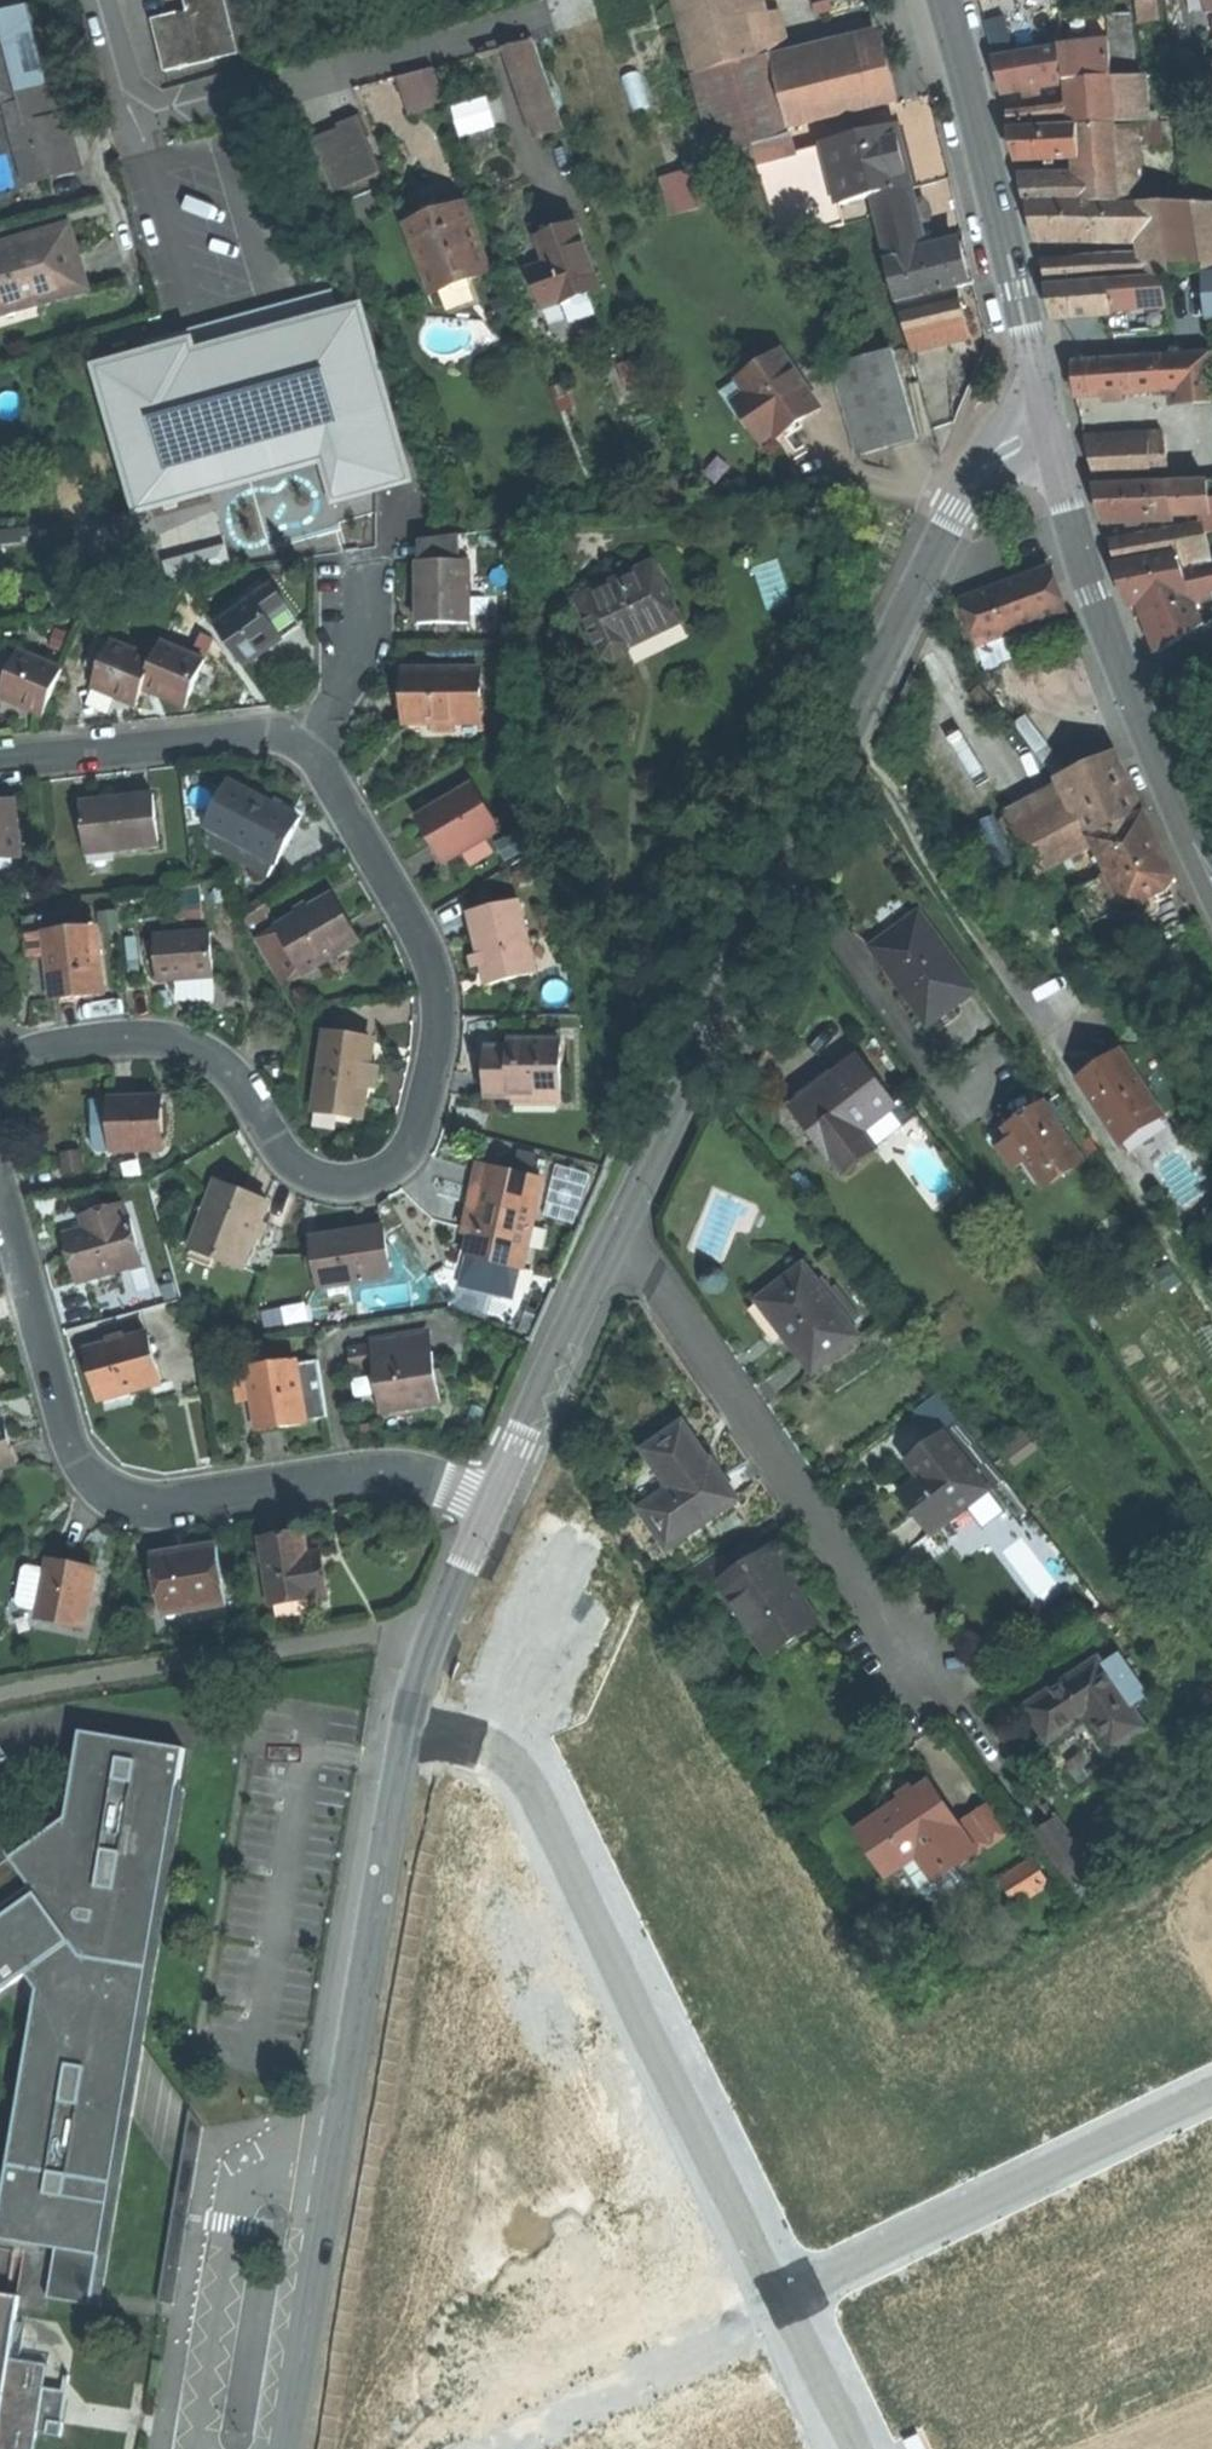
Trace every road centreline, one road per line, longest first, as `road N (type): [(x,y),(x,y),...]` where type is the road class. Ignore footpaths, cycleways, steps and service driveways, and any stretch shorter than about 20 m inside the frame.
road 1 (residential): [(304,728),(431,953),(442,1008),(423,1114),(399,1159),(361,1178),(312,1173),(281,1152),(236,1078),(197,1045),(152,1033),(39,1051),(0,1088)]
road 2 (tertiary): [(619,1229),(930,558),(1001,453),(1047,421)]
road 3 (tertiary): [(286,2448),(406,1731)]
road 4 (residential): [(0,1180),(67,1446),(106,1490),(164,1505),(344,1476),(490,1505)]
road 5 (residential): [(406,1731),(486,1746),(522,1774),(782,2303)]
road 6 (residential): [(619,1229),(903,1665)]
road 7 (residential): [(97,0),(123,90),(150,109),(526,16)]
road 8 (residential): [(782,2303),(1211,2097)]
road 9 (secondary): [(1202,862),(1129,693),(1047,421)]
road 10 (track): [(437,1621),(0,1694)]
road 11 (secondary): [(1047,421),(943,0)]
road 12 (residential): [(788,2315),(497,2448)]
road 13 (residential): [(304,728),(0,760)]
road 14 (tertiary): [(490,1505),(619,1229)]
road 15 (tertiary): [(406,1731),(437,1621),(490,1505)]
road 16 (residential): [(383,574),(365,667),(304,728)]
road 17 (residential): [(788,2315),(853,2448)]

